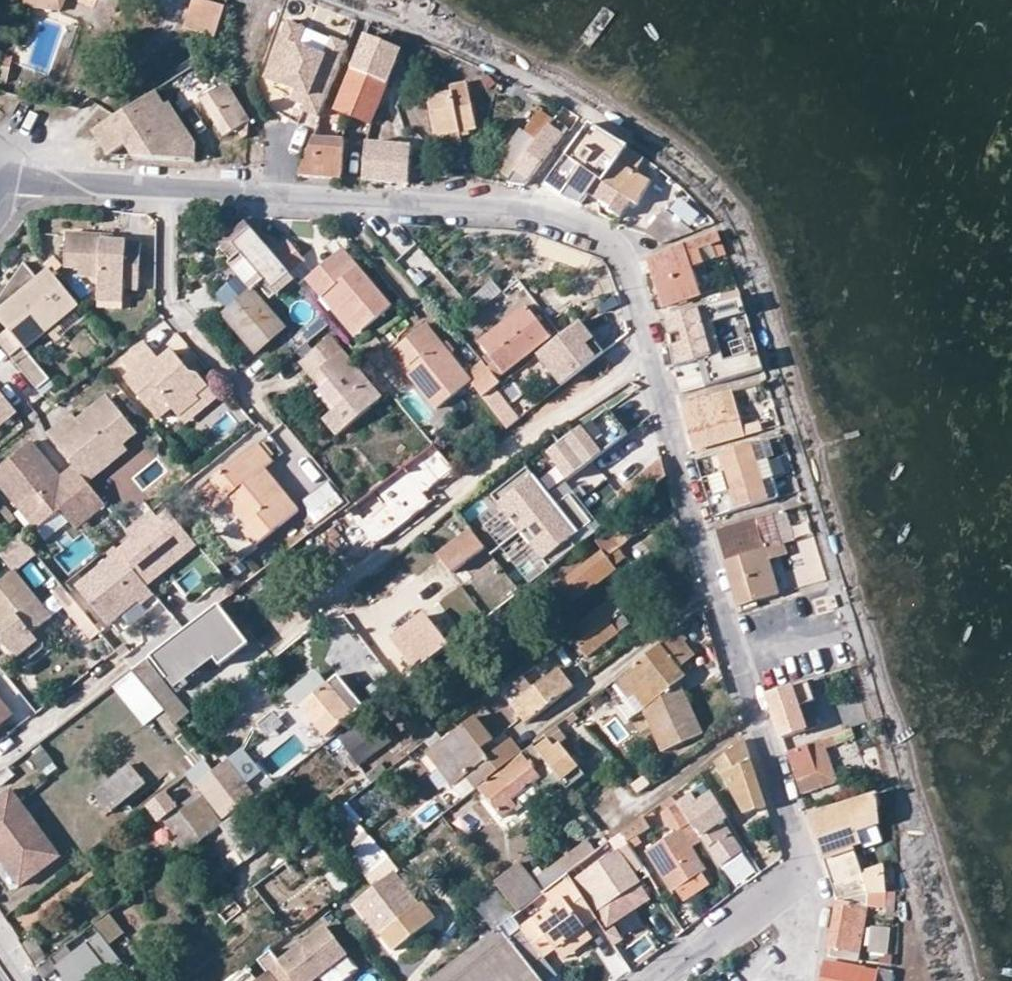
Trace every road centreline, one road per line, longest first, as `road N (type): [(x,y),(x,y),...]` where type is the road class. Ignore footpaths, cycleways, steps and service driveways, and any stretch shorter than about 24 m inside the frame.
road 1 (residential): [(22,173),(530,213),(612,242),(804,865)]
road 2 (residential): [(804,865),(653,980)]

